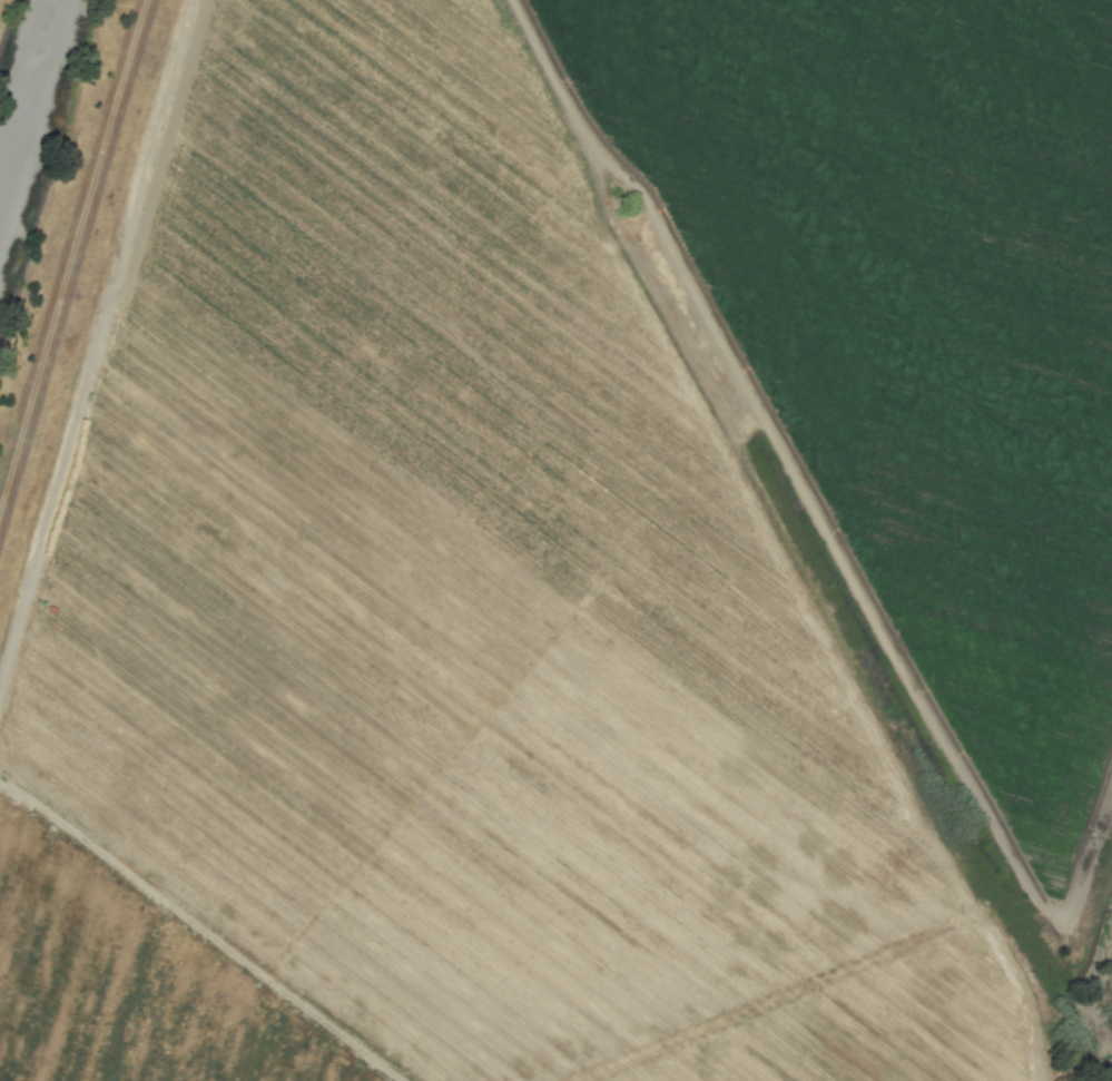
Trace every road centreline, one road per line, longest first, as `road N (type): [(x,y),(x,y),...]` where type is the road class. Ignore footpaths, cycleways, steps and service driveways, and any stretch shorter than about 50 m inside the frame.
road 1 (track): [(0,520),(151,0)]

